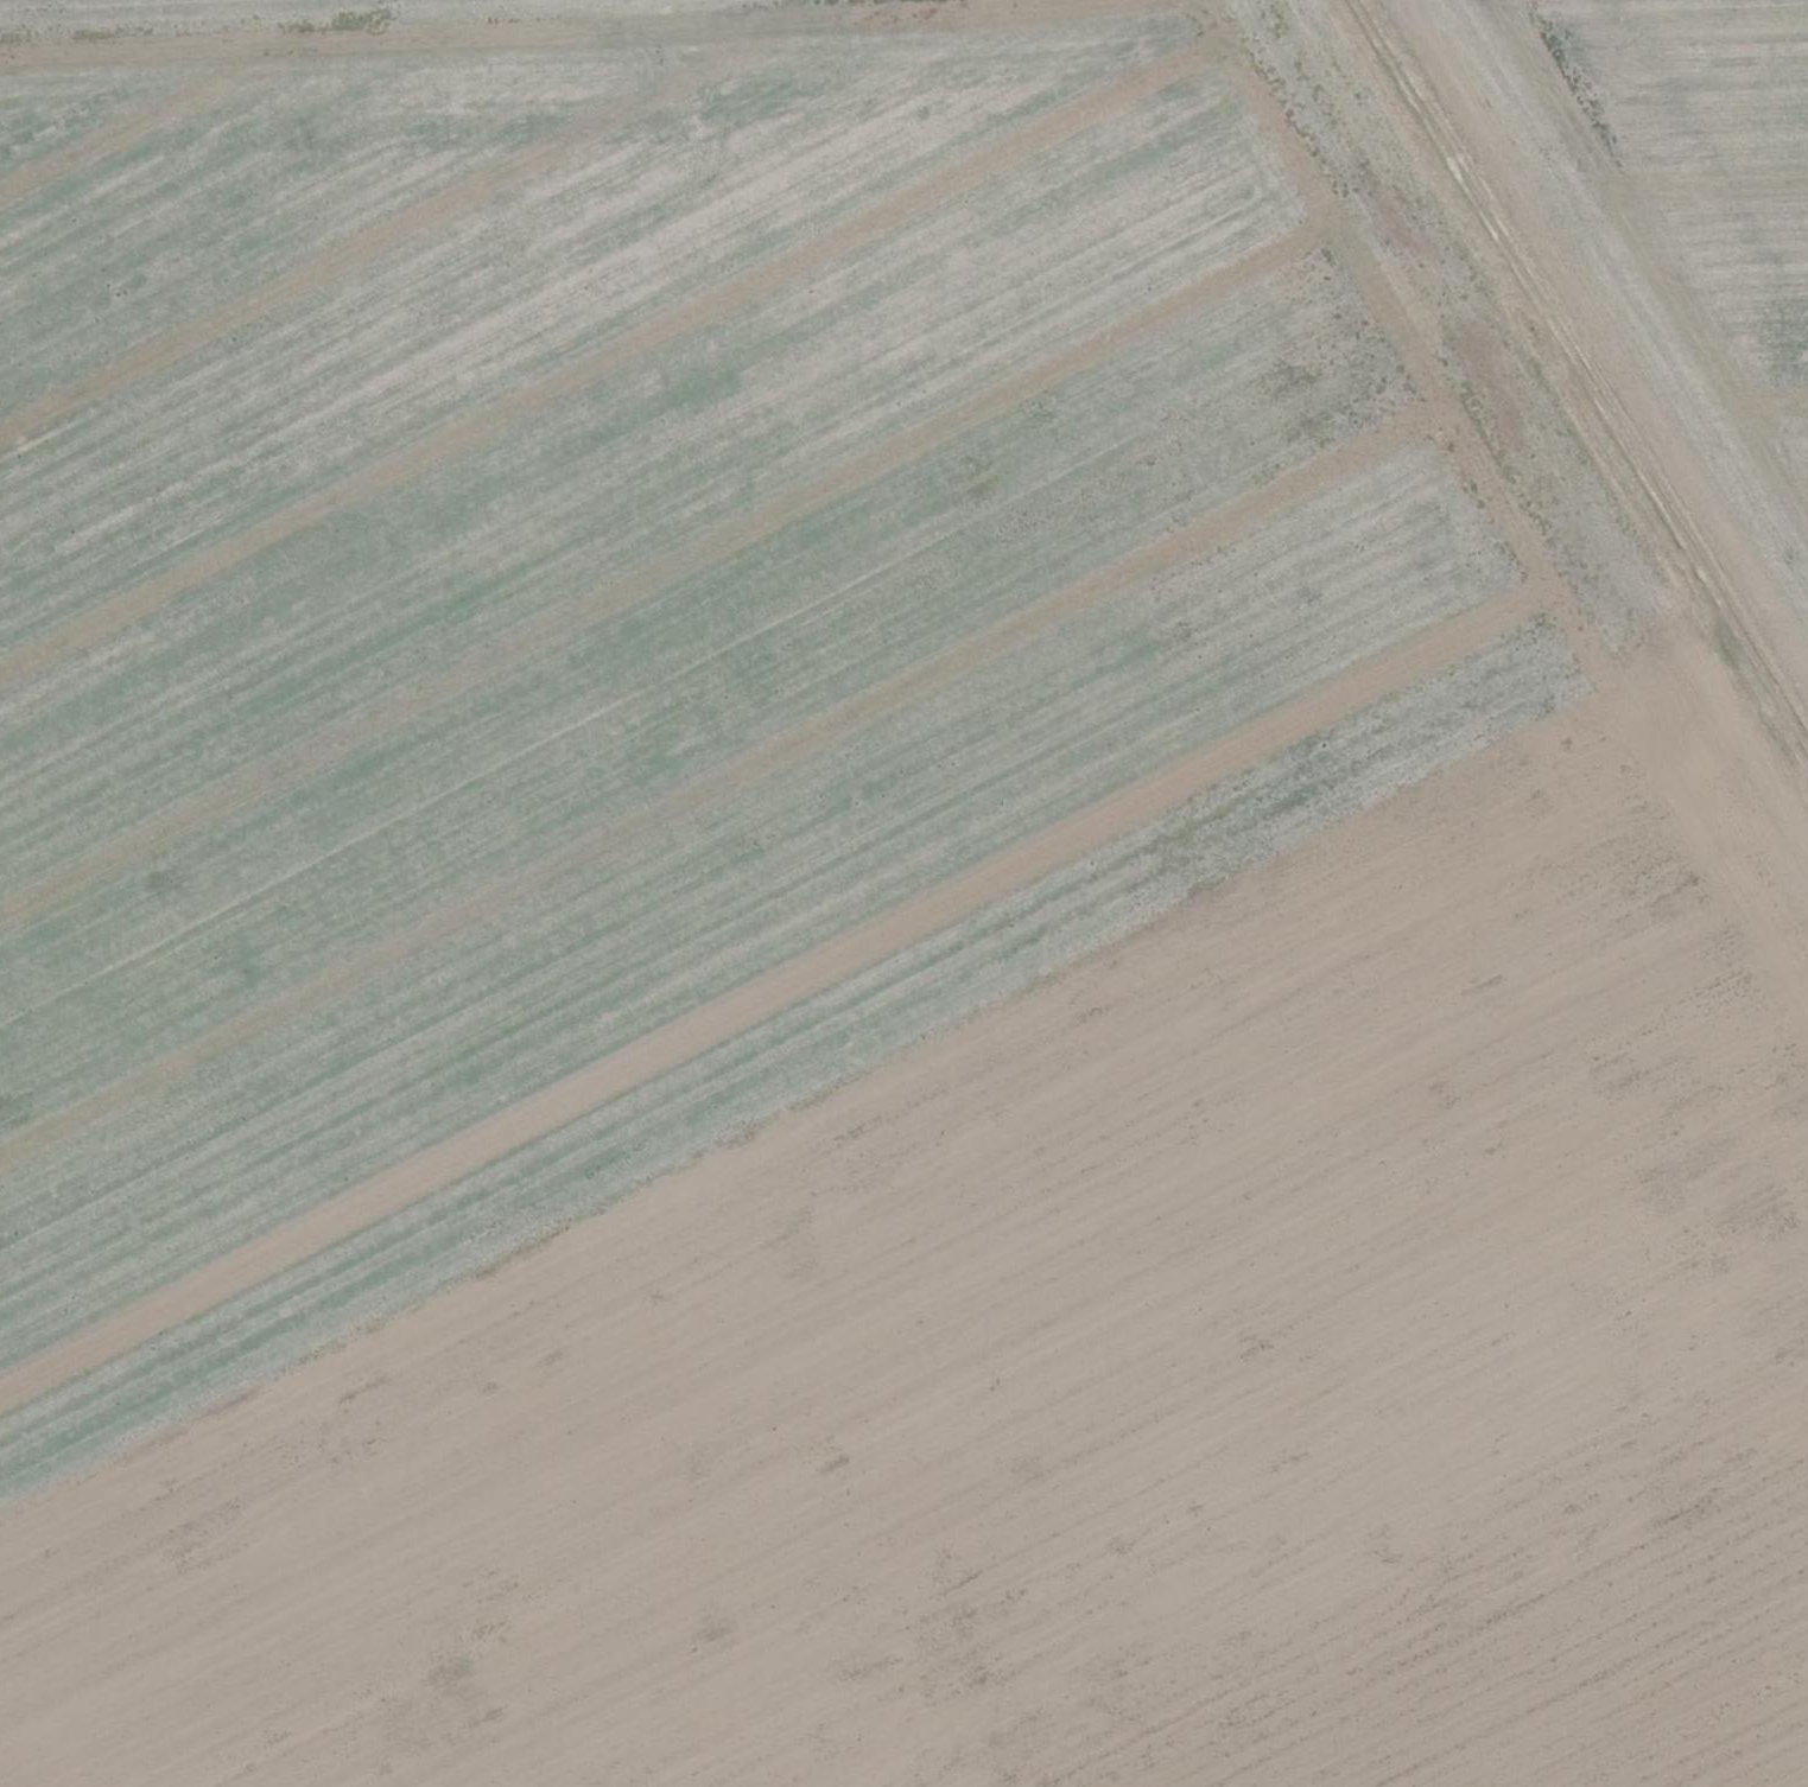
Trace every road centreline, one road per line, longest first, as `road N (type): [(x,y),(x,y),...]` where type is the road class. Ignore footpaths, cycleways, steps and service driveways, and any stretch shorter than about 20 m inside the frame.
road 1 (track): [(1807,741),(1377,0)]

